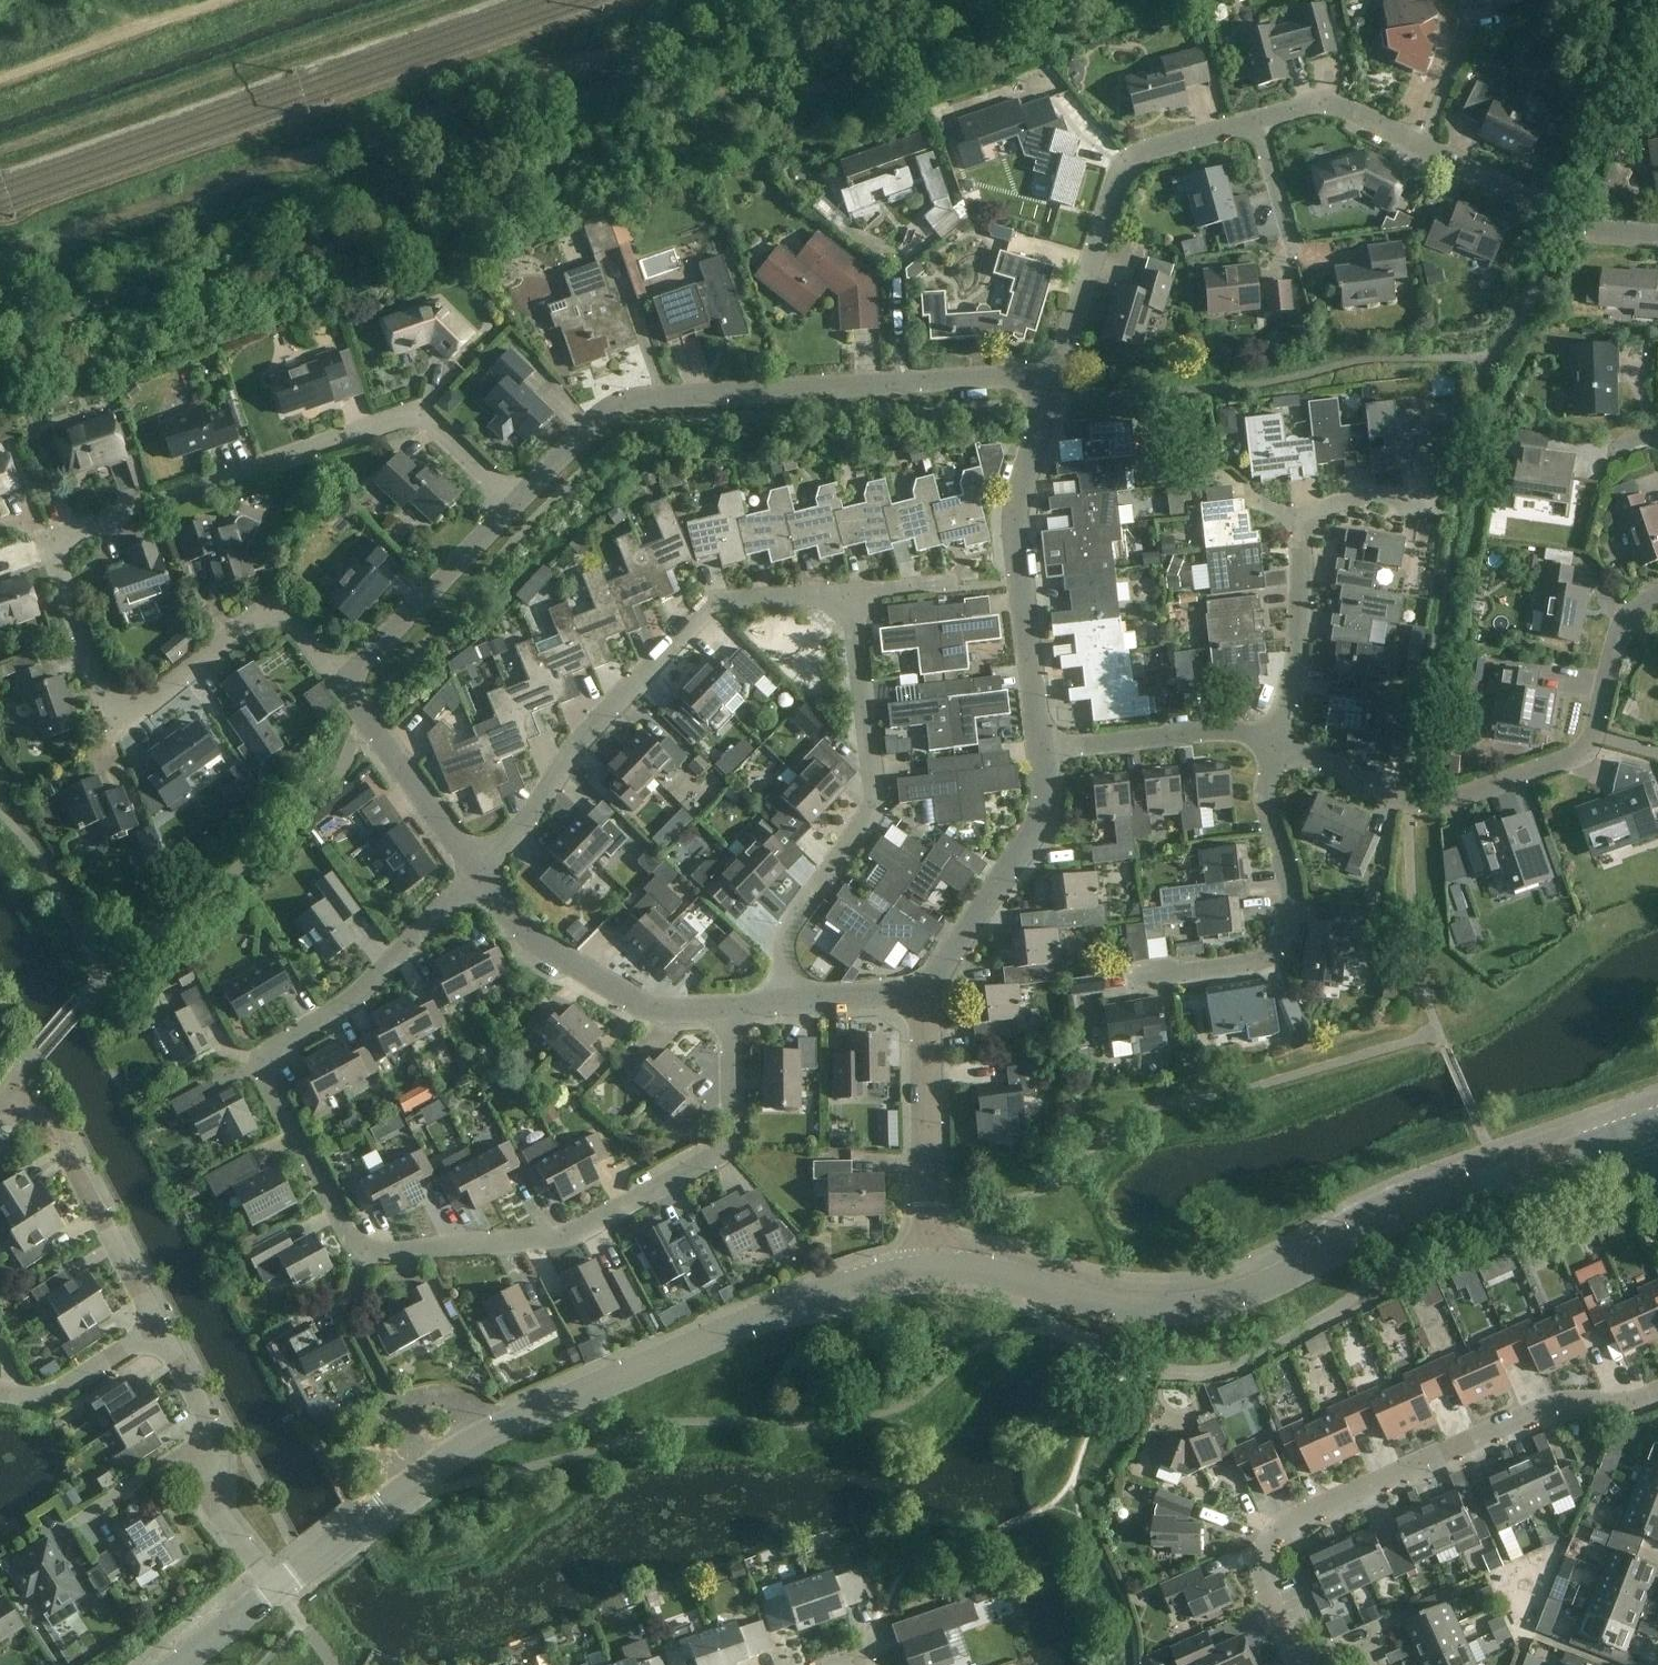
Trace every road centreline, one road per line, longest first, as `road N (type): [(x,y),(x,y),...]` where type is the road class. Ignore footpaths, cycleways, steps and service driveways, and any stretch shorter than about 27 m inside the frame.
road 1 (residential): [(340,686),(276,601),(147,702),(120,709),(100,692),(49,543),(414,415),(515,505)]
road 2 (tertiary): [(930,1267),(997,1274),(1115,1308),(1198,1309),(1275,1282),(1411,1210),(1642,1132)]
road 3 (tertiary): [(278,1587),(411,1482),(490,1434),(842,1285),(930,1267)]
road 4 (residential): [(515,505),(606,412),(637,398),(1056,375)]
road 5 (residential): [(1309,1664),(1269,1593),(1268,1548),(1292,1523),(1561,1401),(1637,1400),(1657,1391)]
road 6 (residential): [(363,1255),(565,1238),(722,1152),(733,1128),(729,1005)]
road 7 (residential): [(1657,600),(1620,630),(1594,743),(1574,760),(1435,806),(1277,746)]
road 8 (residential): [(478,870),(360,994),(288,1040),(269,1065),(272,1091),(363,1255)]
road 9 (residential): [(478,870),(532,813),(580,740),(713,602),(850,594)]
road 10 (residential): [(789,1001),(785,933),(876,802),(850,594)]
road 11 (residential): [(1260,120),(1328,101),(1578,221),(1657,232)]
road 12 (residential): [(1040,751),(1012,516),(1056,375)]
road 13 (residential): [(1277,746),(1297,657),(1304,518),(1367,494),(1435,504)]
road 14 (residential): [(1131,982),(1274,960),(1286,945),(1292,894),(1270,793),(1277,746)]
road 15 (residential): [(1056,375),(1122,171),(1158,147),(1260,120)]
road 16 (residential): [(729,1005),(655,1010),(602,981),(529,934),(478,870)]
road 17 (residential): [(278,1587),(208,1503),(206,1417),(159,1329)]
road 18 (residential): [(926,992),(1047,815),(1040,751)]
road 19 (residential): [(930,1267),(926,992)]
road 20 (residential): [(340,686),(515,505)]
road 21 (residential): [(1277,746),(1225,728),(1040,751)]
road 22 (track): [(223,0),(0,80)]
road 23 (residential): [(478,870),(340,686)]
road 24 (residential): [(159,1329),(66,1152)]
road 25 (residential): [(0,1390),(46,1398),(159,1329)]
road 26 (residential): [(1297,253),(1260,120)]
road 27 (residential): [(926,992),(789,1001)]
road 28 (tertiary): [(177,1664),(278,1587)]

